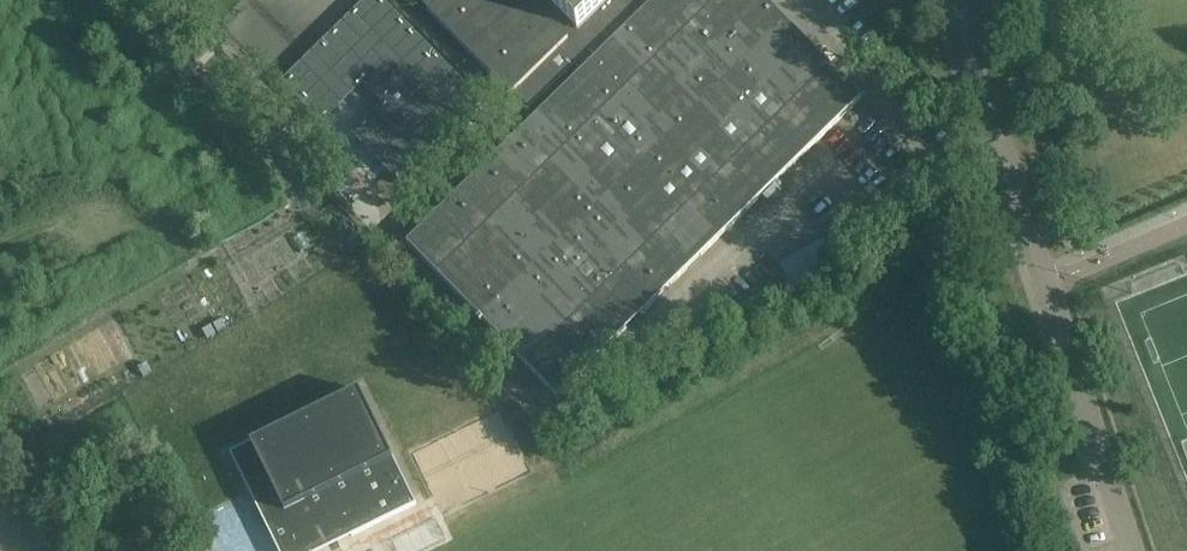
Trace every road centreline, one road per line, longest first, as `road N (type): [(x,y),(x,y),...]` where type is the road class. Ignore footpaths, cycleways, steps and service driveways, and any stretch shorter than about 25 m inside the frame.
road 1 (unclassified): [(1133,550),(949,0)]

